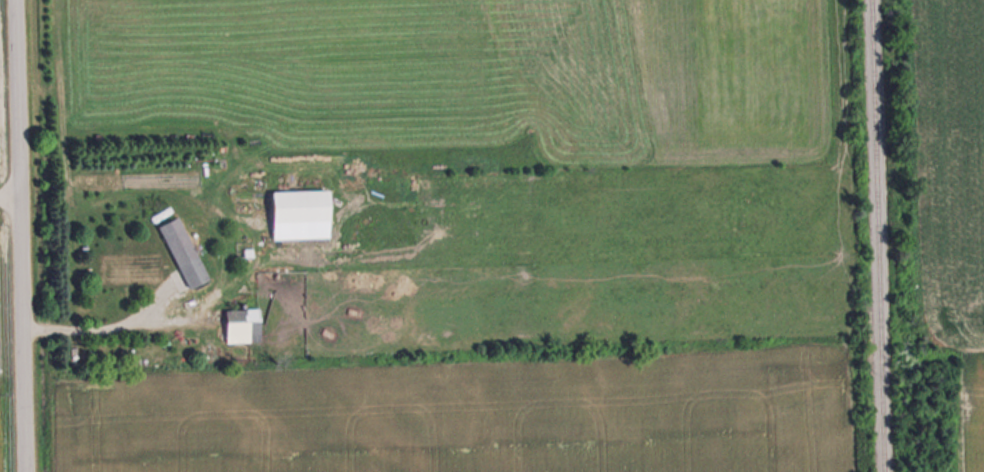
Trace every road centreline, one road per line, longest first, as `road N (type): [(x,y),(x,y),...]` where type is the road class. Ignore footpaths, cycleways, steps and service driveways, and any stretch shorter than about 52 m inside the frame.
road 1 (residential): [(24,471),(10,0)]

